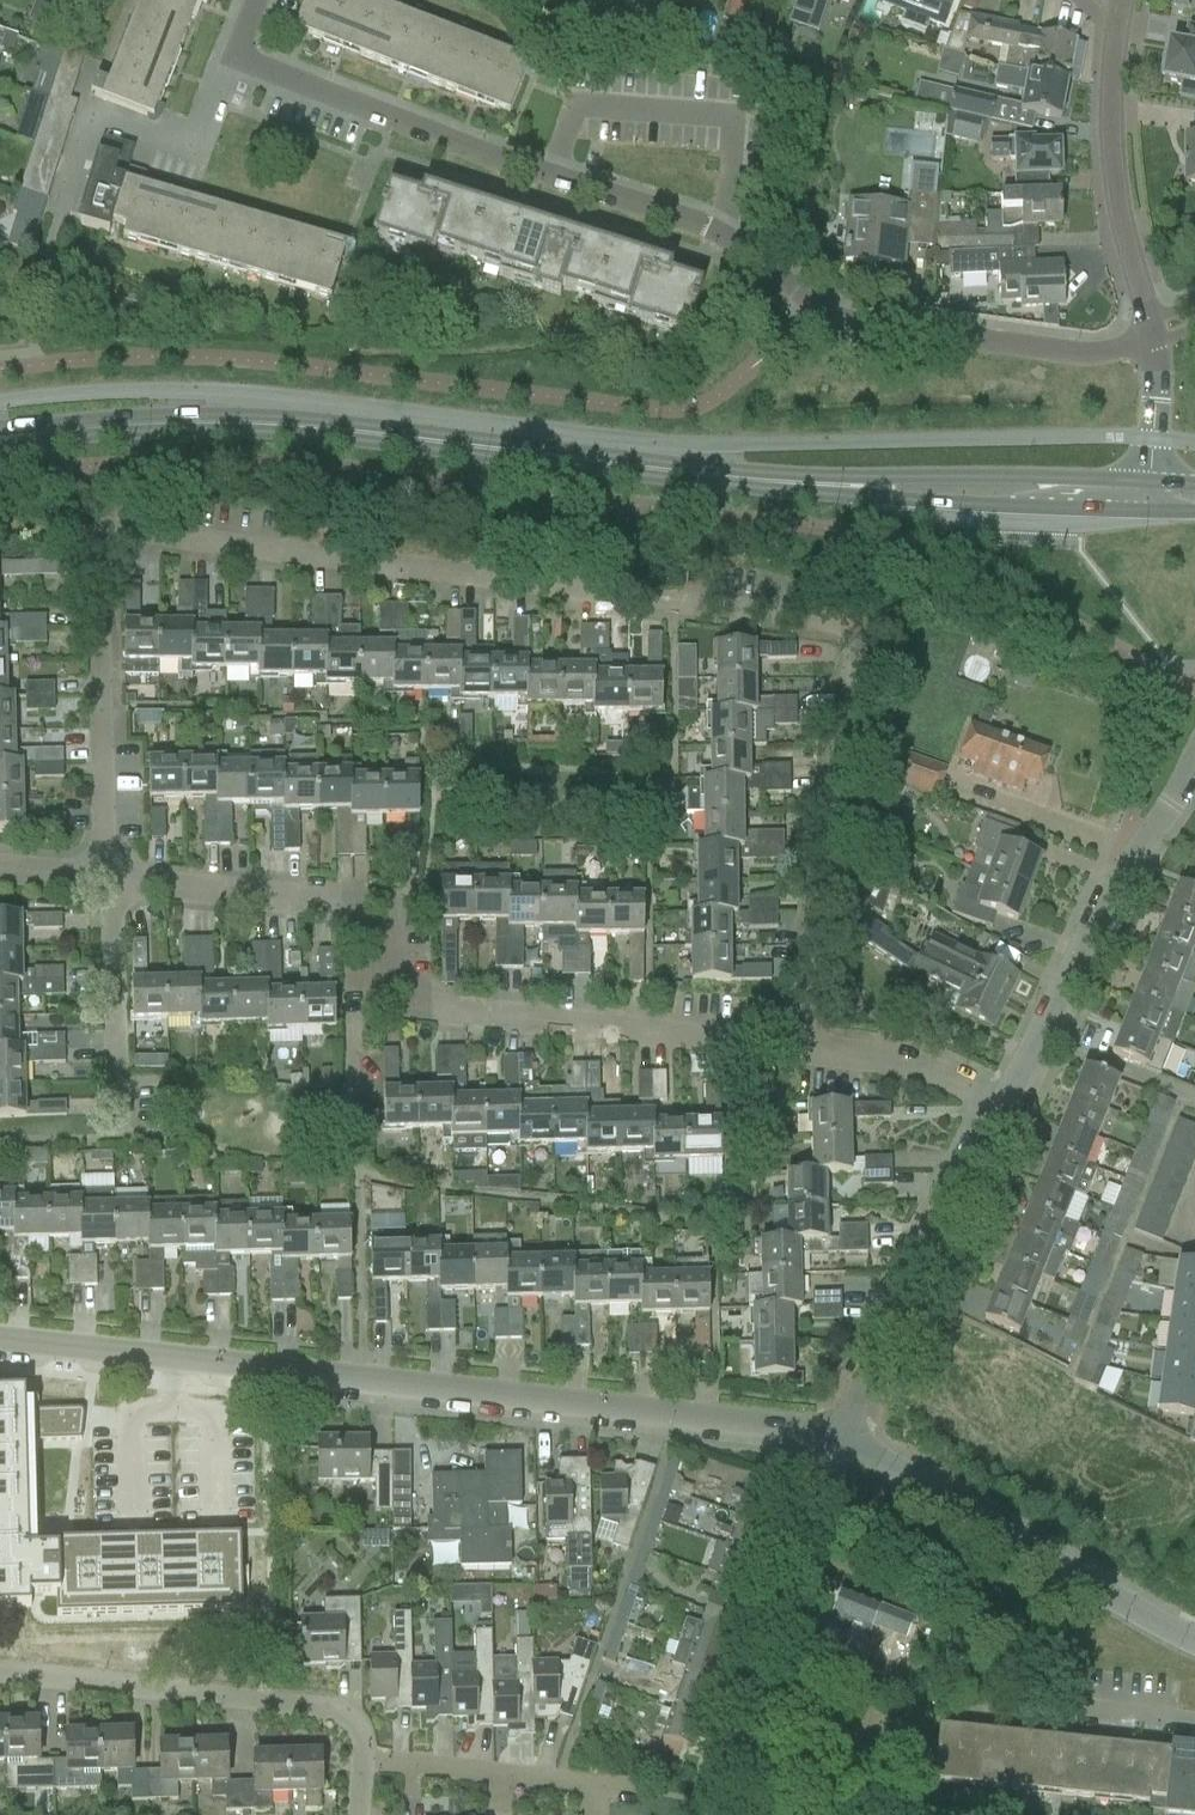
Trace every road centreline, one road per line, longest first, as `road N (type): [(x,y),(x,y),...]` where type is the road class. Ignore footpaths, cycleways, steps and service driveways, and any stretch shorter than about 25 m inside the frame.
road 1 (residential): [(790,1045),(853,701),(851,631),(829,620),(120,531),(101,543),(95,561),(102,878)]
road 2 (residential): [(1150,334),(1092,354),(820,321),(719,234),(232,54),(253,0)]
road 3 (residential): [(0,1339),(780,1428),(836,1447)]
road 4 (secondary): [(51,431),(262,424),(836,487)]
road 5 (residential): [(102,878),(333,909),(427,1008),(790,1045)]
road 6 (residential): [(836,1447),(1194,1644)]
road 7 (residential): [(0,1669),(319,1706),(351,1720),(368,1751)]
road 8 (residential): [(1001,1102),(836,1447)]
road 9 (residential): [(836,1447),(714,1785)]
road 10 (residential): [(1150,334),(1112,203),(1105,79),(1116,0)]
road 11 (secondary): [(1150,482),(915,477),(836,487)]
road 12 (secondary): [(836,487),(909,502),(1143,511)]
road 13 (residential): [(368,1751),(641,1792)]
road 14 (residential): [(1124,871),(1001,1102)]
road 15 (residential): [(102,878),(114,1132)]
road 16 (residential): [(790,1045),(911,1067),(1001,1102)]
road 17 (residential): [(1150,334),(1150,482)]
road 18 (residential): [(1124,871),(1194,756)]

